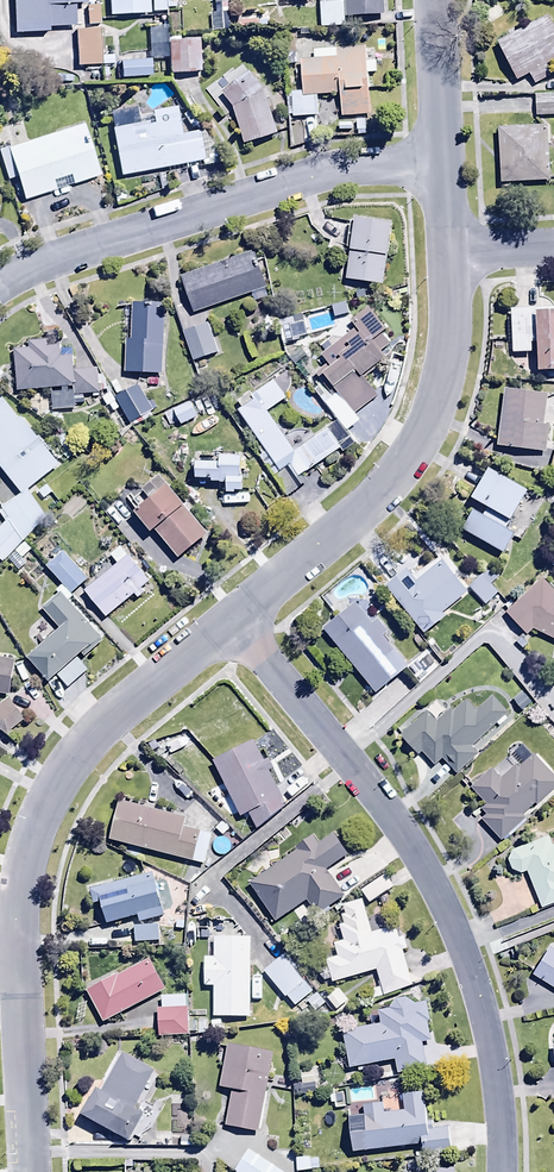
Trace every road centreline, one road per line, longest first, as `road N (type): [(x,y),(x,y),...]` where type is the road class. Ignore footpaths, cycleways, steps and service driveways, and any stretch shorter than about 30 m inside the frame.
road 1 (residential): [(228,618),(97,728),(50,792),(37,827),(20,899),(29,1171)]
road 2 (residential): [(228,618),(359,775),(437,893),(496,1067),(502,1171)]
road 3 (residential): [(0,283),(311,175),(442,161)]
road 4 (residential): [(446,250),(446,346),(425,432),(379,493),(228,618)]
road 5 (residential): [(433,0),(442,161)]

